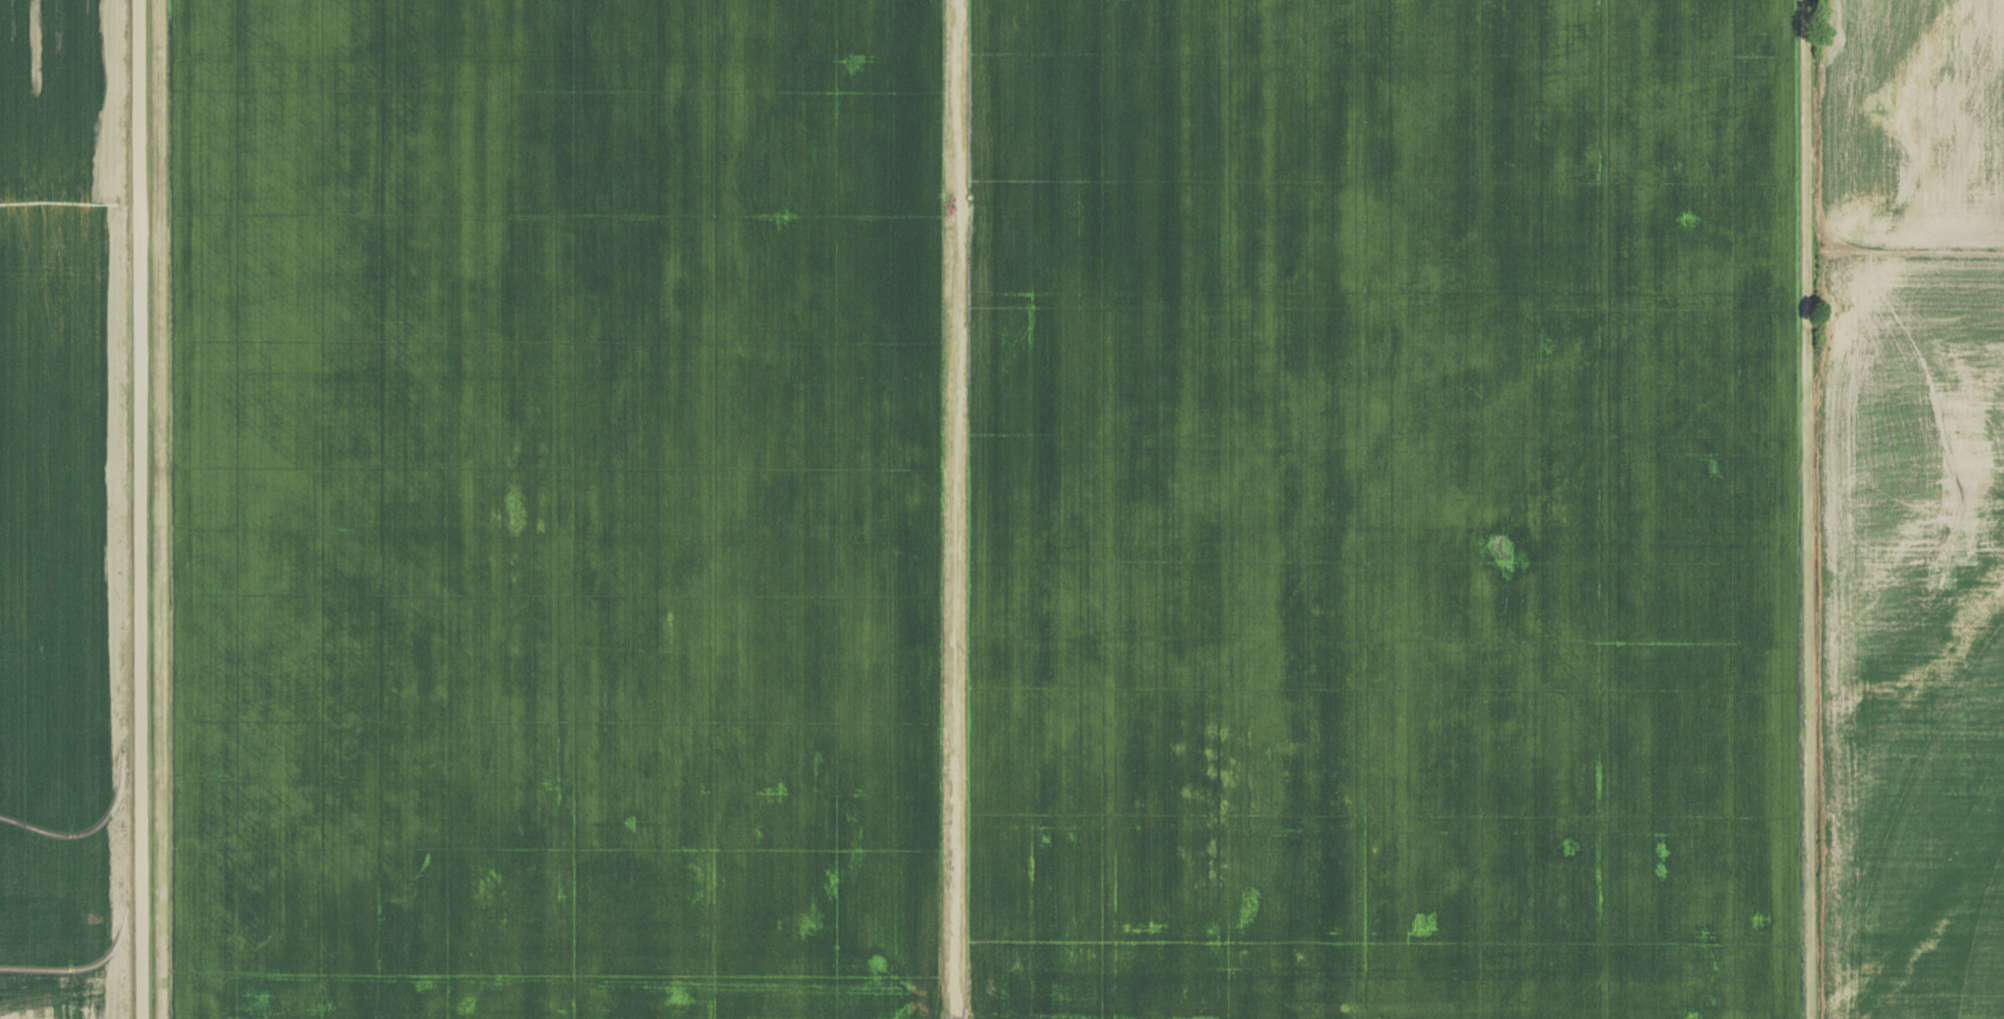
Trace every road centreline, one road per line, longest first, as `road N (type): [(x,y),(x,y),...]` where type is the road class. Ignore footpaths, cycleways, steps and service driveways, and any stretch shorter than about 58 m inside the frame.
road 1 (residential): [(148,1018),(142,0)]
road 2 (track): [(958,1018),(959,0)]

